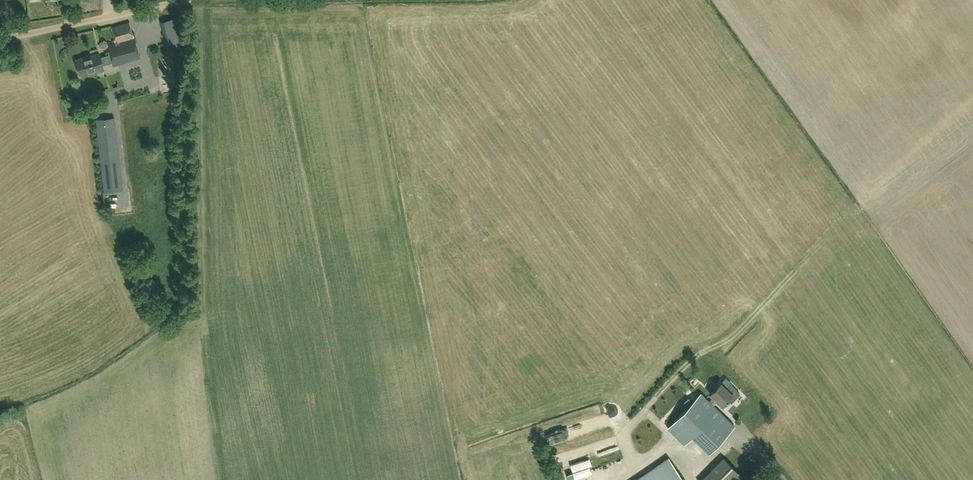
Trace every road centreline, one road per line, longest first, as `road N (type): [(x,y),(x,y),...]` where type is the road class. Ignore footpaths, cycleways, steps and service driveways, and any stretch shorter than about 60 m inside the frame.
road 1 (unclassified): [(0,38),(187,0)]

